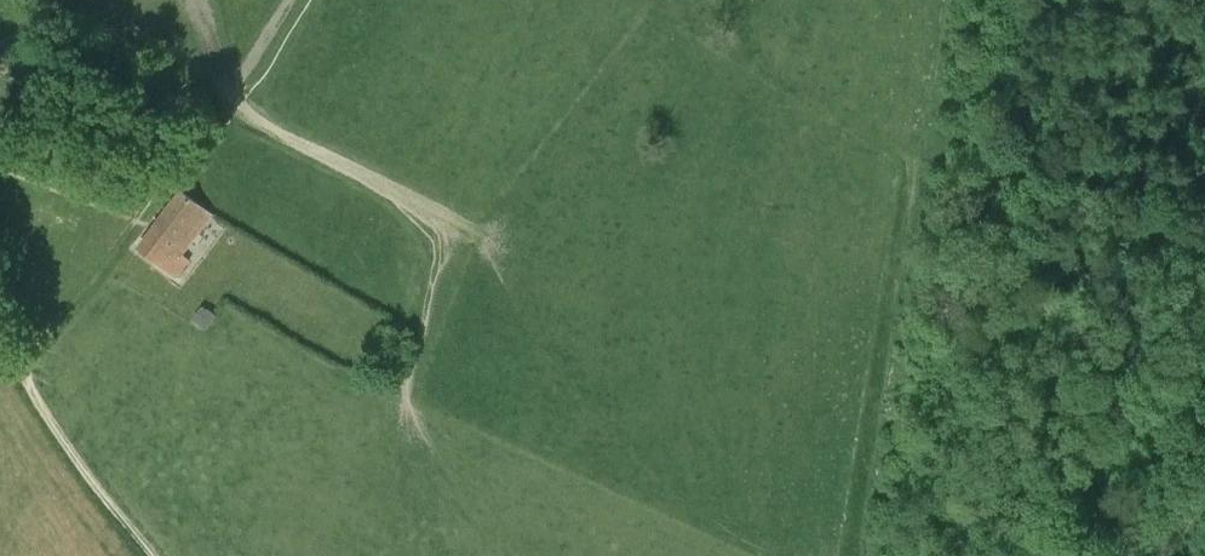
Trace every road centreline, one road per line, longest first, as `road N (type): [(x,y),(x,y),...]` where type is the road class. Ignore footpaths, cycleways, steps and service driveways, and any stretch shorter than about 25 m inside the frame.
road 1 (track): [(202,0),(238,110),(478,235)]
road 2 (track): [(154,555),(15,364)]

